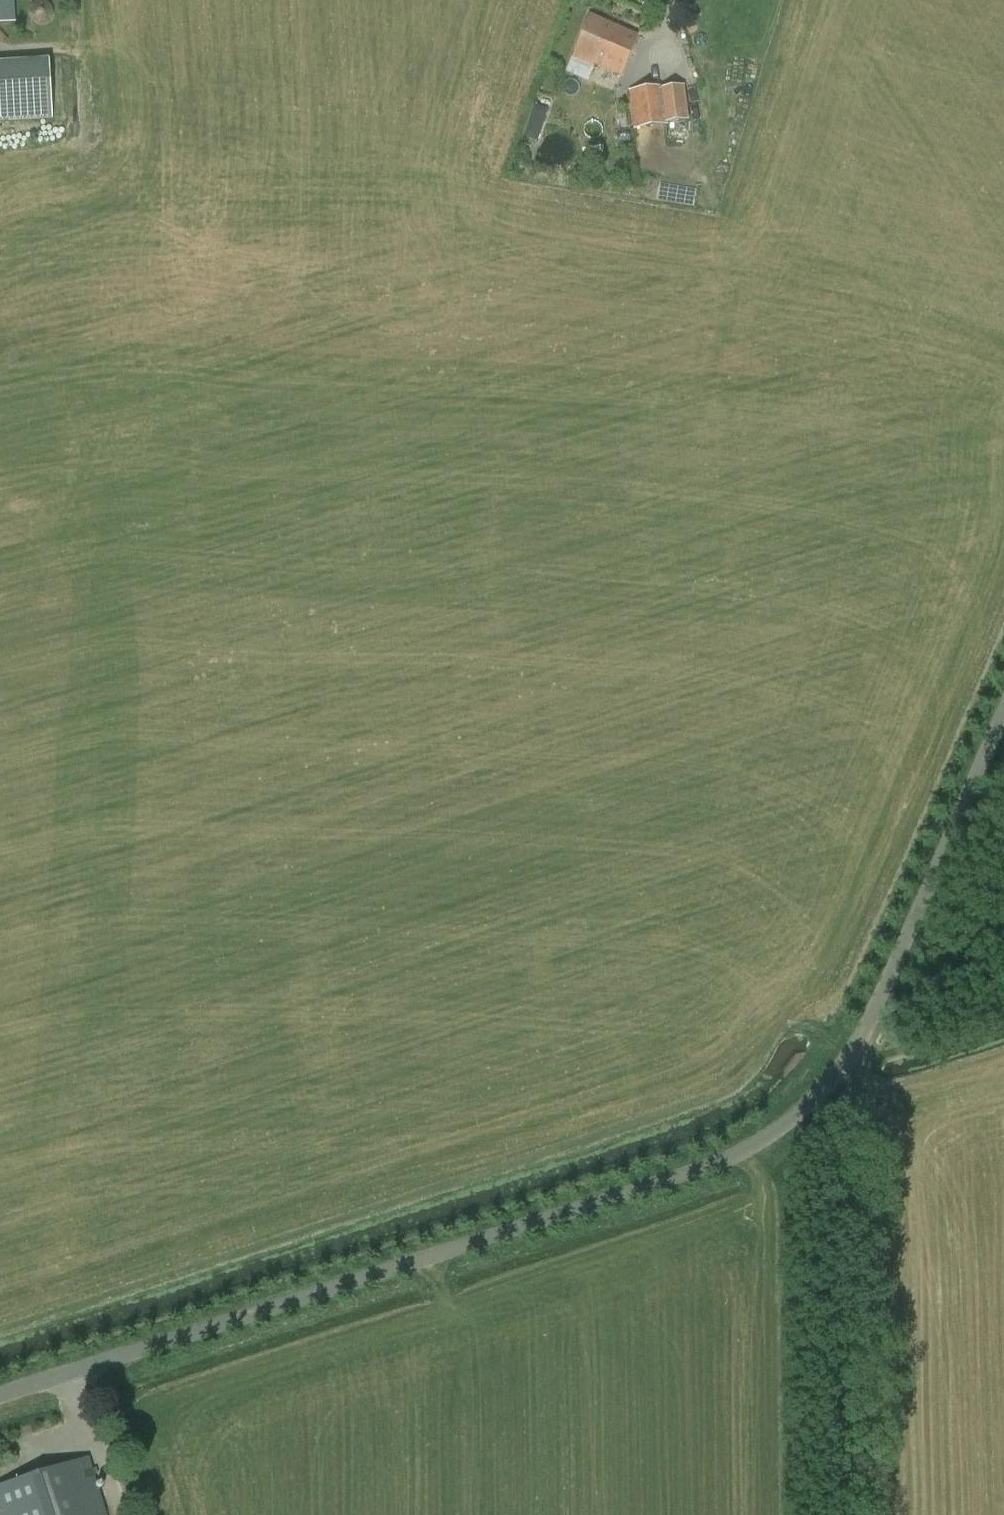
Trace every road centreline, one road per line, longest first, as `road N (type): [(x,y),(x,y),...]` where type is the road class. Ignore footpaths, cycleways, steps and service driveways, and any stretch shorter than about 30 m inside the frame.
road 1 (unclassified): [(0,1396),(746,1156),(843,1074),(1003,718)]

